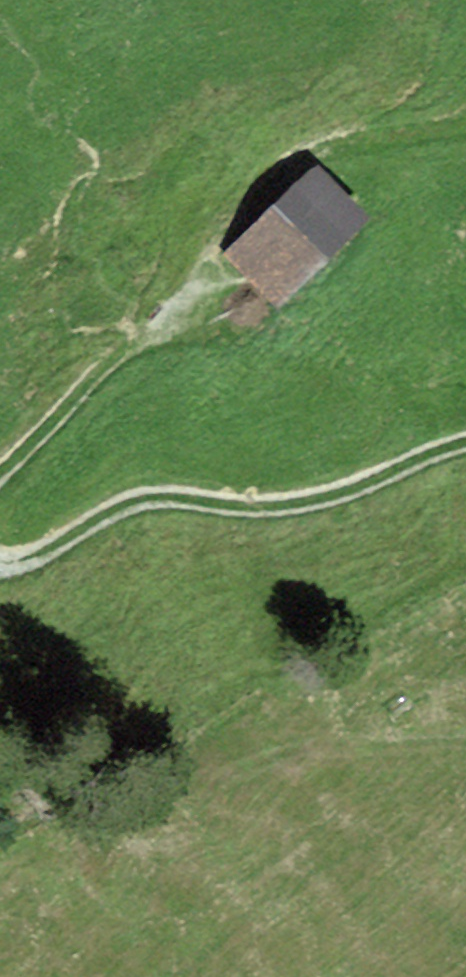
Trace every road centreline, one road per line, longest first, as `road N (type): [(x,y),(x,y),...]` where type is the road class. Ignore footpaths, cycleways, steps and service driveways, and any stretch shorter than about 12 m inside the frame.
road 1 (track): [(465,133),(261,160),(226,174),(197,213),(156,330),(0,486)]
road 2 (track): [(465,458),(350,508),(272,519),(169,505),(125,515),(41,572),(0,583)]

